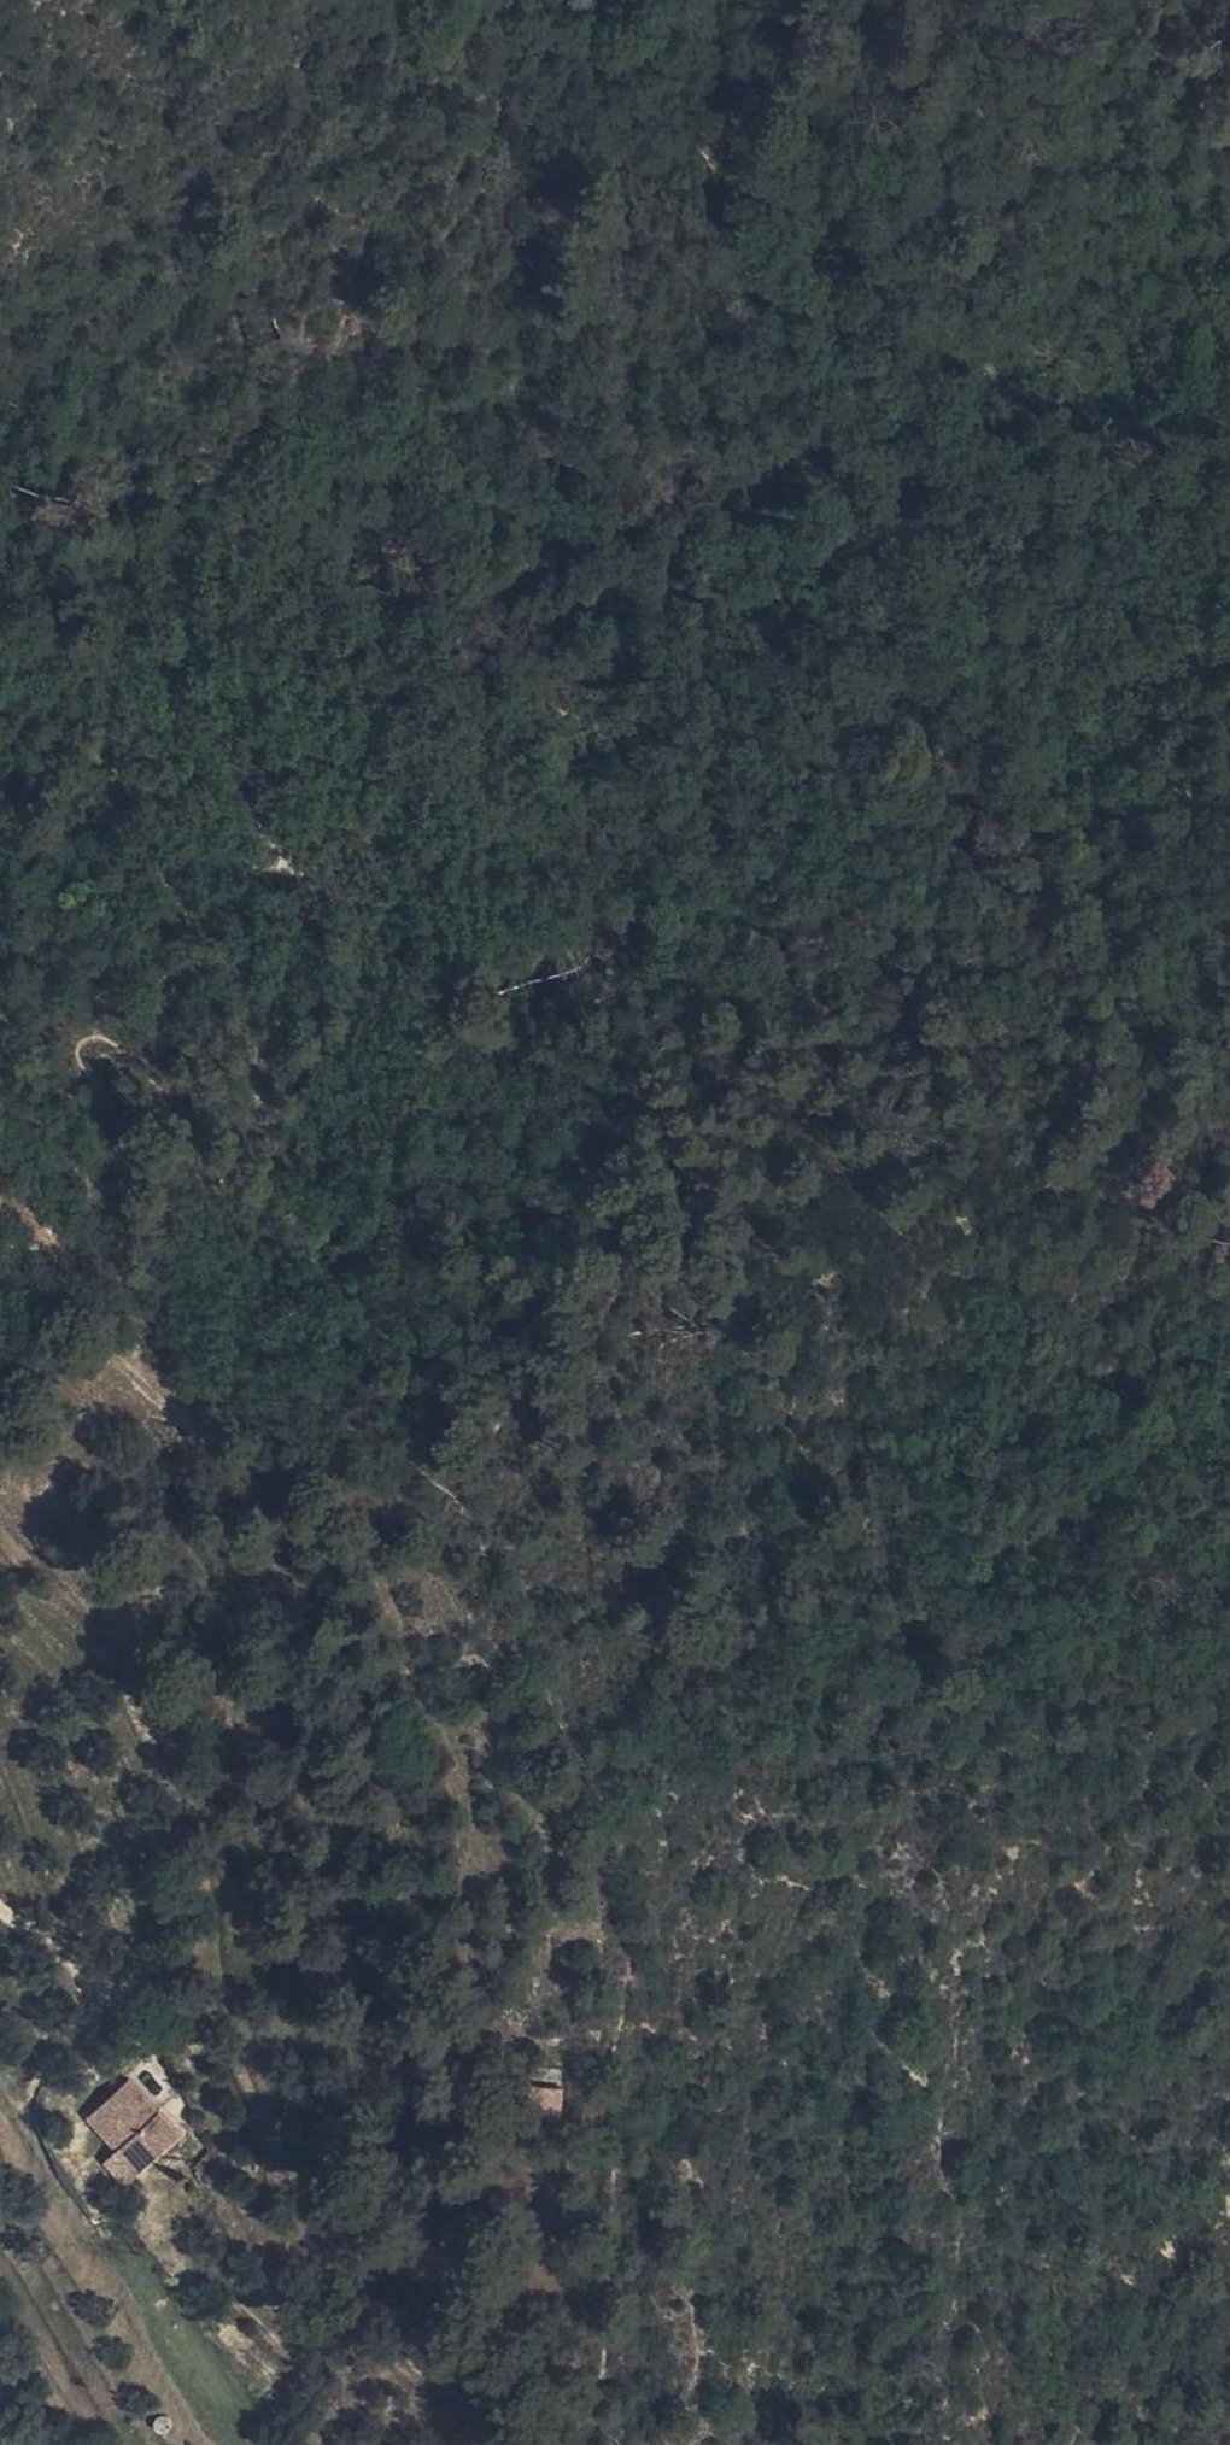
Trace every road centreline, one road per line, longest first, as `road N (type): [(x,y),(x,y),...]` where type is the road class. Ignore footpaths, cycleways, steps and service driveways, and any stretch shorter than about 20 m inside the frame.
road 1 (track): [(0,1166),(193,1435)]

